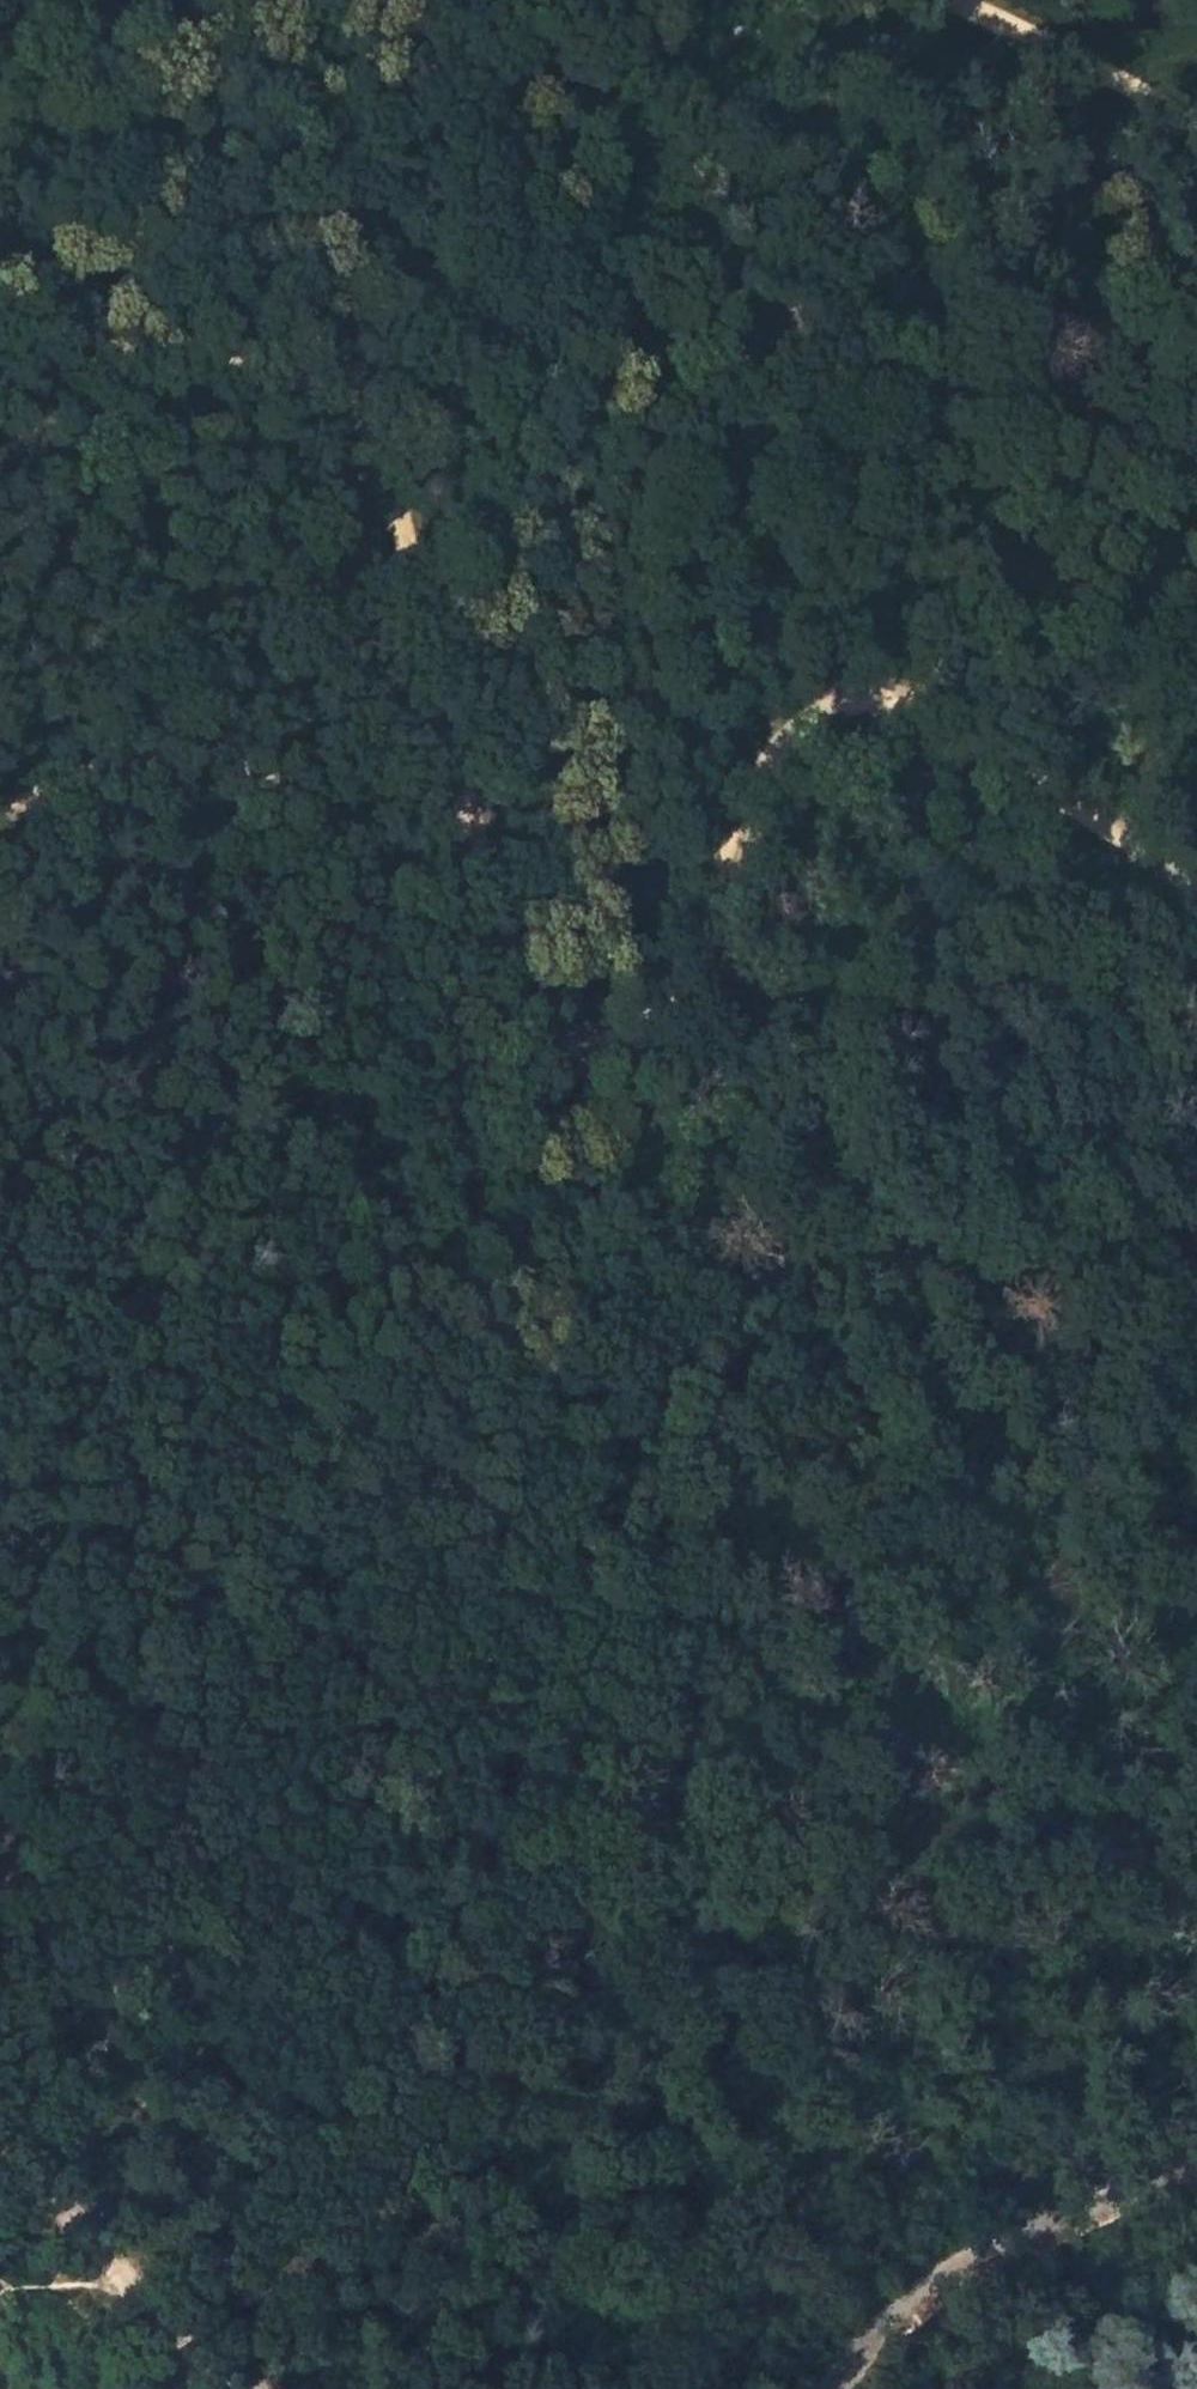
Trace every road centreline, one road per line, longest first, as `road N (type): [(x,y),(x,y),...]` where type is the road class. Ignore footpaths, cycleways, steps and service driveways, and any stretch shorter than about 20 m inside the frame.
road 1 (track): [(1196,890),(939,714),(882,697),(795,729),(741,814),(671,1003),(617,1049),(567,1068),(536,1047),(521,1007),(432,685),(380,445),(343,393),(294,364),(0,322)]
road 2 (track): [(0,818),(29,799),(157,753),(240,751),(283,778),(360,925),(430,1036),(511,1097),(567,1068)]
road 3 (track): [(236,2388),(139,2293),(0,2129)]
road 4 (track): [(1196,122),(955,0)]

